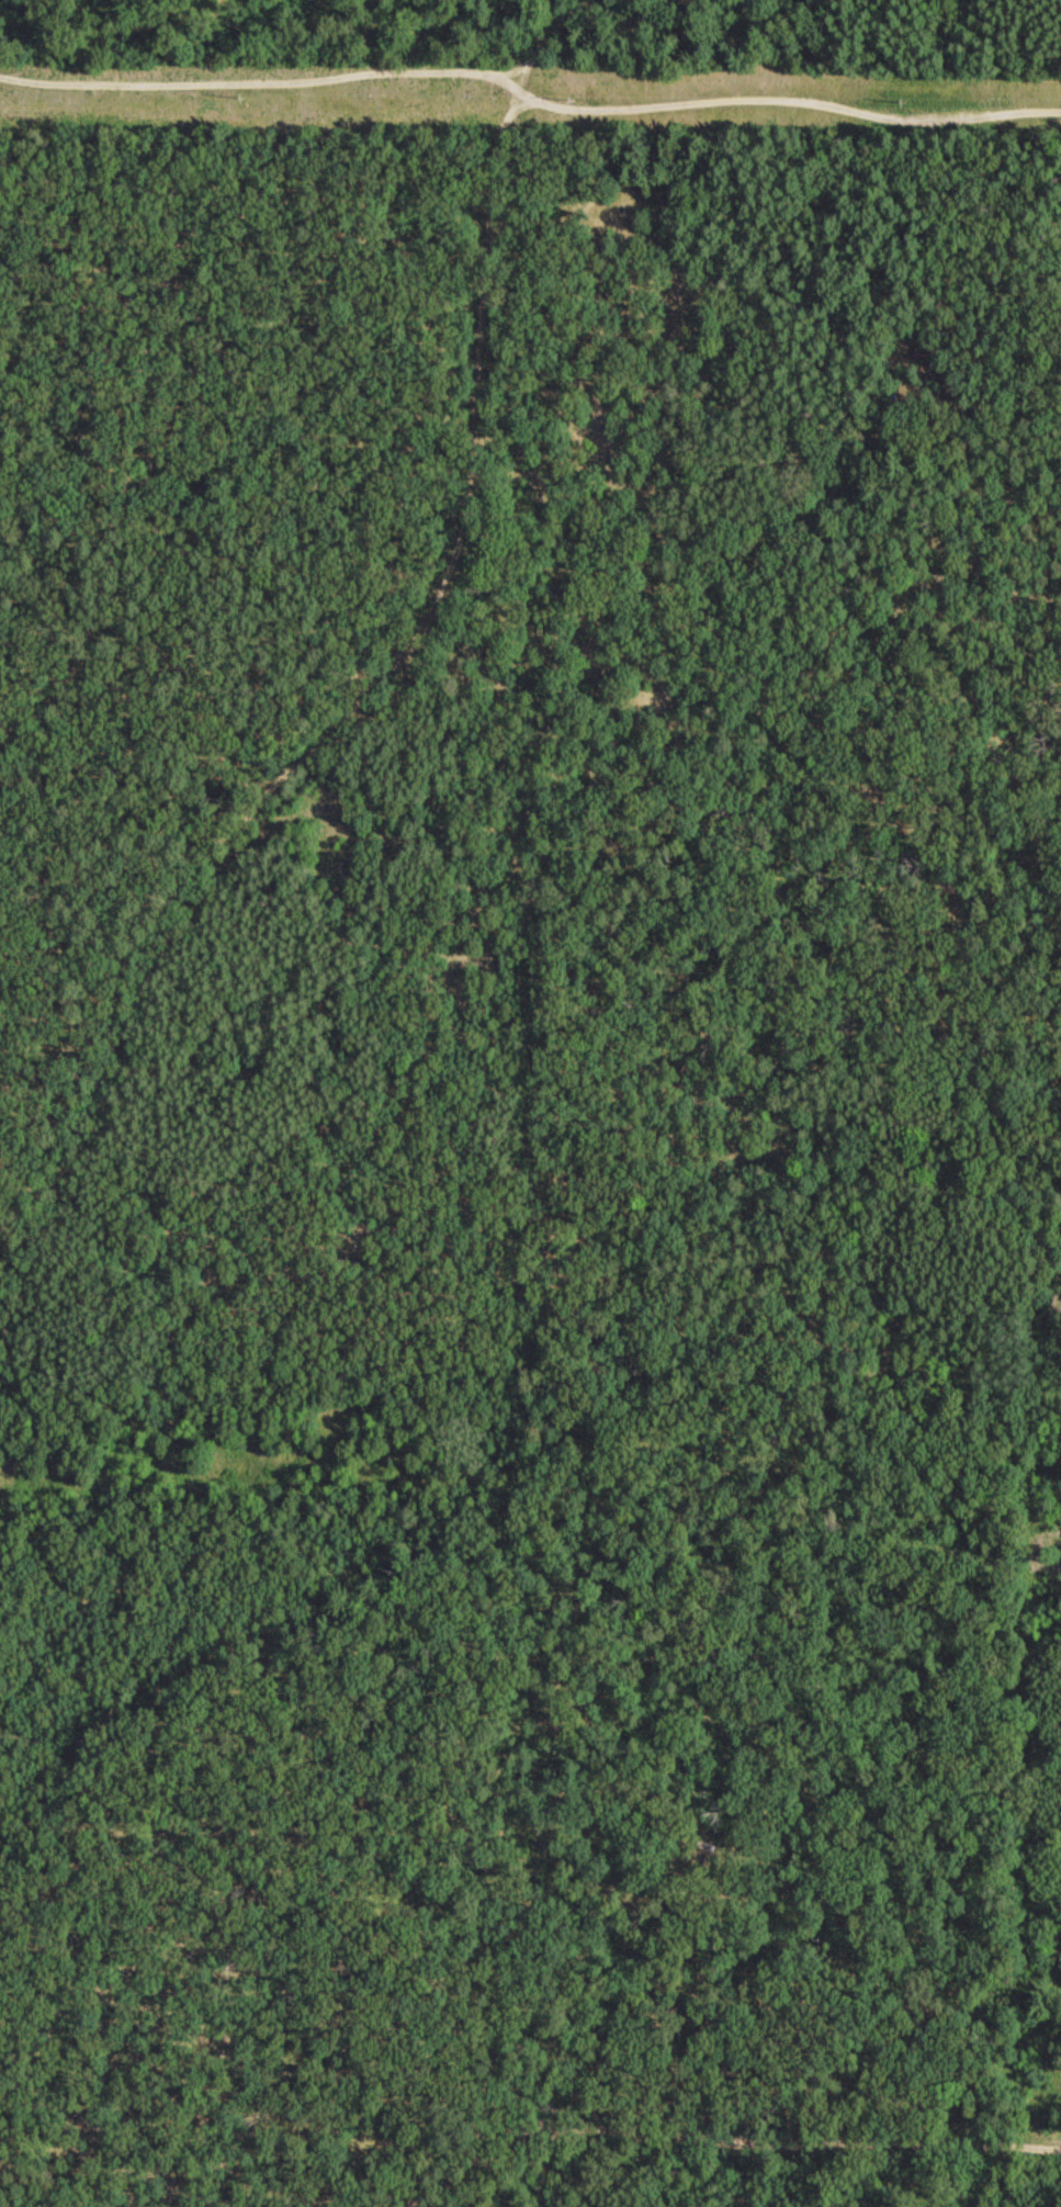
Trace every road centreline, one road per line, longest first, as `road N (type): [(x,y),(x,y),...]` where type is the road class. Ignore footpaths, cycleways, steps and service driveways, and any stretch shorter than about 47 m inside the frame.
road 1 (track): [(1060,2148),(582,2131)]

